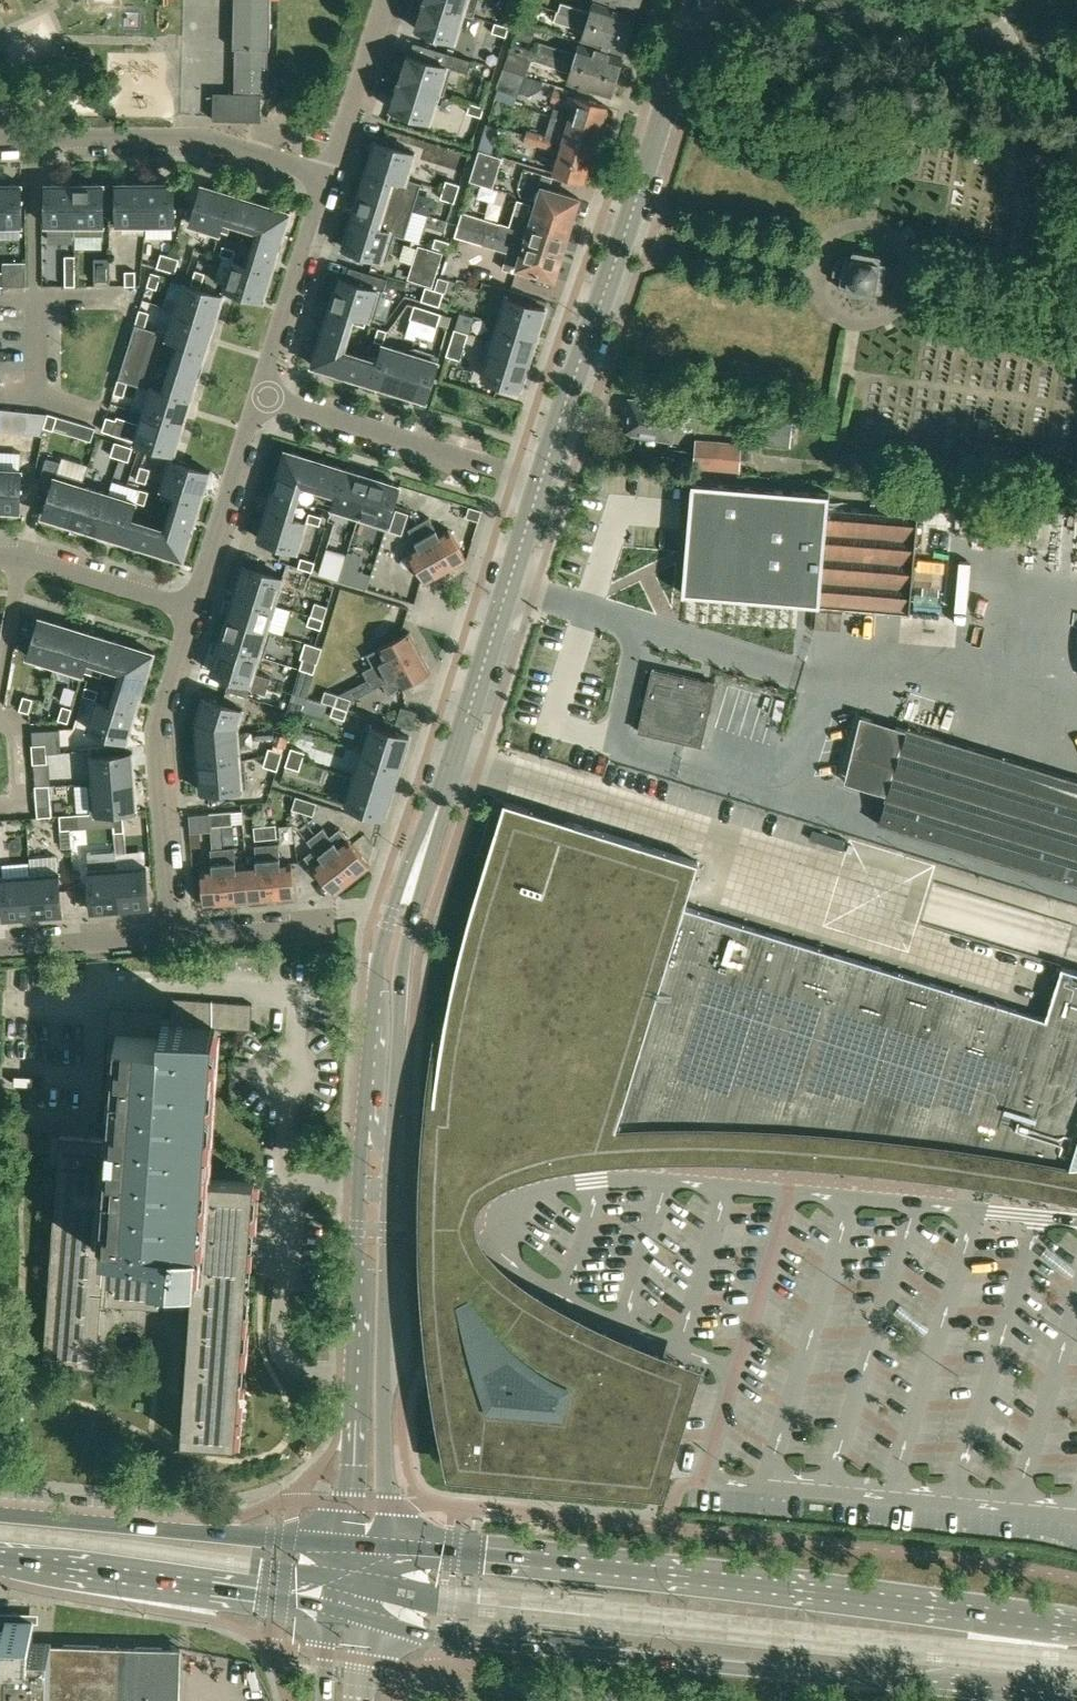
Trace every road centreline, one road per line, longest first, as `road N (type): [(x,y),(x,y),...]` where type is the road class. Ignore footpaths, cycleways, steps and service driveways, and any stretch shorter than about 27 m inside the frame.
road 1 (primary): [(374,1622),(443,1638),(1068,1700)]
road 2 (primary): [(1076,1627),(387,1544)]
road 3 (tertiary): [(541,482),(698,0)]
road 4 (tertiary): [(400,922),(541,482)]
road 5 (tertiary): [(363,1109),(354,1465),(343,1541)]
road 6 (tertiary): [(387,1544),(390,1150)]
road 7 (primary): [(343,1541),(0,1514)]
road 8 (primary): [(0,1561),(333,1610)]
road 9 (residential): [(175,936),(156,733),(193,607)]
road 10 (residential): [(327,179),(189,139),(0,139)]
road 11 (residential): [(541,482),(259,396)]
road 12 (unclassified): [(1076,72),(819,0)]
road 13 (tertiary): [(390,1150),(400,922)]
road 14 (residential): [(259,396),(327,179)]
road 15 (residential): [(193,607),(259,396)]
road 16 (residential): [(0,554),(193,607)]
road 17 (tertiary): [(400,922),(377,965),(363,1109)]
road 18 (residential): [(327,179),(386,0)]
road 19 (residential): [(0,950),(175,936)]
road 20 (residential): [(175,936),(322,923)]

